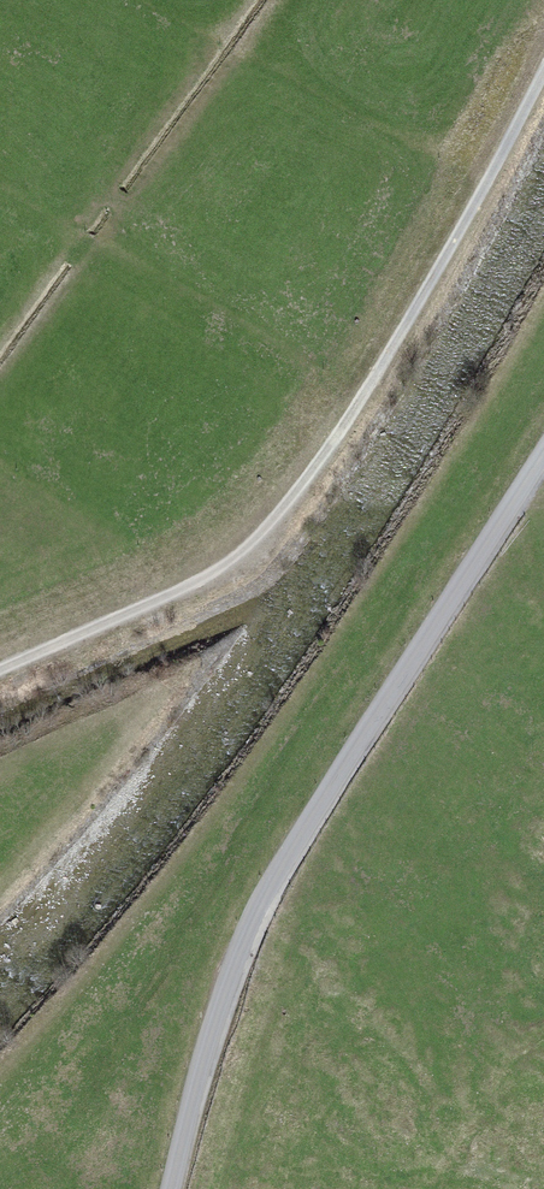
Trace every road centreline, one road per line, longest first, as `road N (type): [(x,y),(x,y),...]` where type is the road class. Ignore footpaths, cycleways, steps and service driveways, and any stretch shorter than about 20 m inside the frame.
road 1 (track): [(543,76),(314,488),(210,586),(0,679)]
road 2 (unclassified): [(174,1188),(225,997),(271,885),(543,456)]

